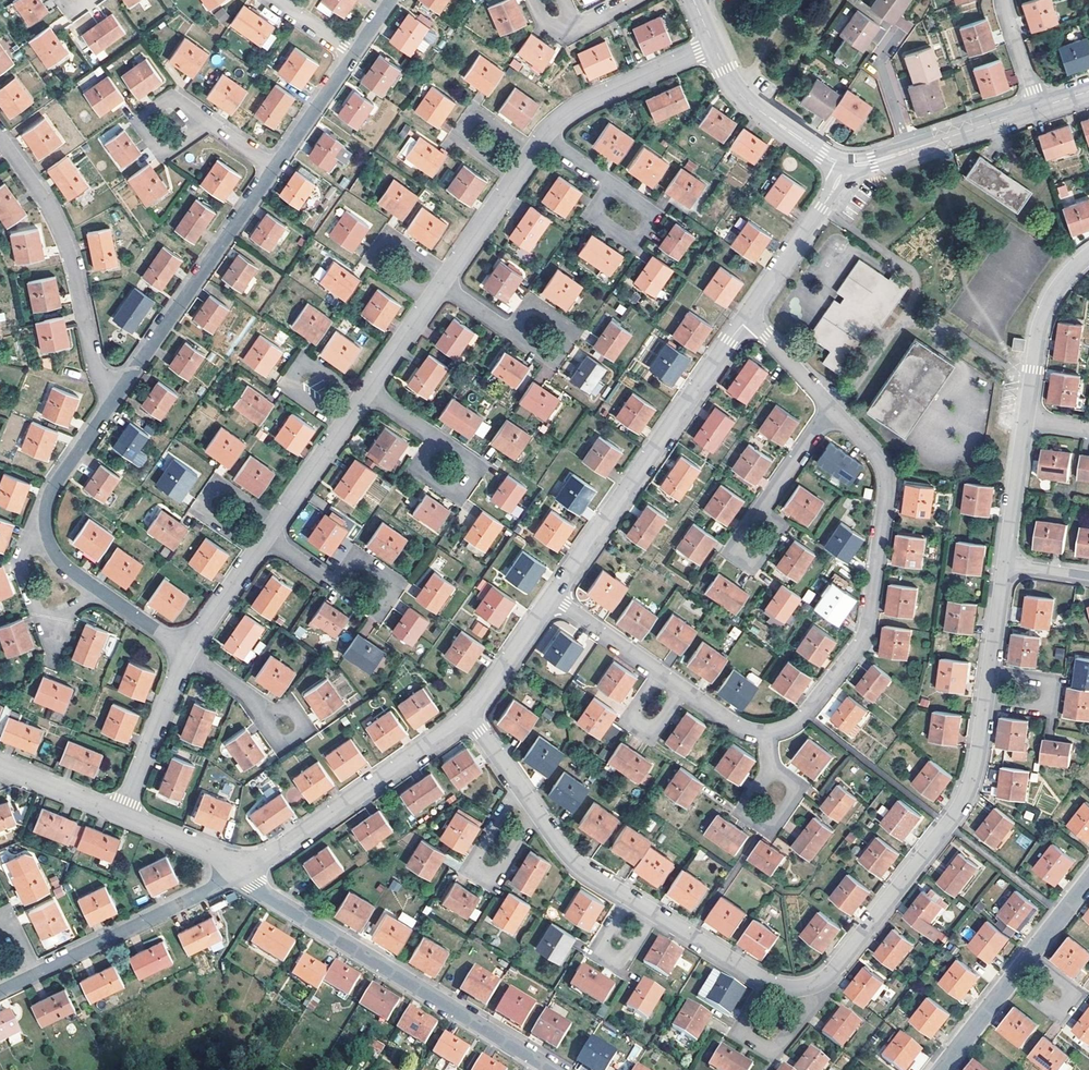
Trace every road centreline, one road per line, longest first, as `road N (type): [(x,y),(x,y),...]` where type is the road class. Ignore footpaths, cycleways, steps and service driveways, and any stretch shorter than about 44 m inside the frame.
road 1 (residential): [(768,730),(806,713),(869,619),(884,471),(832,408)]
road 2 (residential): [(241,873),(556,1069)]
road 3 (residential): [(553,597),(749,313)]
road 4 (residential): [(186,653),(64,562),(48,534),(53,484),(113,402)]
road 5 (residential): [(822,980),(957,812),(985,701)]
road 6 (residential): [(113,402),(94,361),(68,248),(0,137)]
road 7 (residential): [(113,402),(275,168)]
road 8 (residential): [(241,873),(470,714)]
road 9 (residential): [(0,992),(241,873)]
road 10 (residential): [(941,1069),(1088,879)]
road 11 (residential): [(546,135),(597,97),(714,47)]
road 12 (residential): [(519,787),(477,867),(500,871),(537,812)]
road 13 (residential): [(1026,421),(1043,316),(1088,255)]
road 14 (residential): [(714,47),(749,103),(845,164)]
road 15 (residential): [(768,982),(742,1031),(771,1050),(821,991),(822,980)]
road 16 (residential): [(749,313),(845,164)]
road 17 (residential): [(123,816),(186,653)]
road 18 (residential): [(430,301),(376,264),(375,250),(394,238),(449,275)]
road 19 (residential): [(256,550),(203,513),(210,489),(222,485),(276,522)]
road 20 (residential): [(516,177),(463,140),(462,126),(481,114),(534,150)]
road 21 (residential): [(343,425),(291,390),(298,366),(310,363),(363,398)]
road 22 (residential): [(617,189),(649,210),(650,223),(636,239),(597,219),(612,189)]
road 23 (residential): [(195,122),(167,99),(141,124),(164,152),(197,130)]
road 24 (residential): [(1006,564),(1026,421)]
road 25 (residential): [(985,701),(1037,708),(1049,700),(1042,677),(990,669)]
road 26 (residential): [(470,714),(553,597)]
road 27 (residential): [(446,443),(473,468),(458,492),(422,471),(422,457),(438,442)]
road 28 (residential): [(519,336),(554,356),(570,332),(535,305),(517,327)]
road 29 (residential): [(768,773),(747,801),(750,814),(765,823),(794,794),(792,782),(773,772)]
road 30 (residential): [(275,168),(355,54)]
road 31 (residential): [(909,150),(1040,107)]
road 32 (residential): [(334,585),(372,610),(384,606),(394,578),(363,556),(352,560)]
road 33 (residential): [(631,897),(605,941),(608,956),(628,955),(655,913)]
road 34 (residential): [(0,766),(123,816)]
road 35 (residential): [(655,913),(768,982)]
road 36 (residential): [(123,816),(208,849),(241,873)]
road 37 (residential): [(553,597),(660,672)]
road 38 (residential): [(660,672),(634,722),(652,731),(684,688)]
road 39 (residential): [(909,150),(880,63),(902,32)]
road 40 (residential): [(537,812),(579,864),(631,897)]
road 41 (residential): [(832,408),(761,514)]
road 42 (residential): [(832,408),(749,313)]
road 43 (residential): [(186,653),(256,550)]
road 44 (residential): [(756,516),(737,547),(754,559),(778,531),(761,514)]

